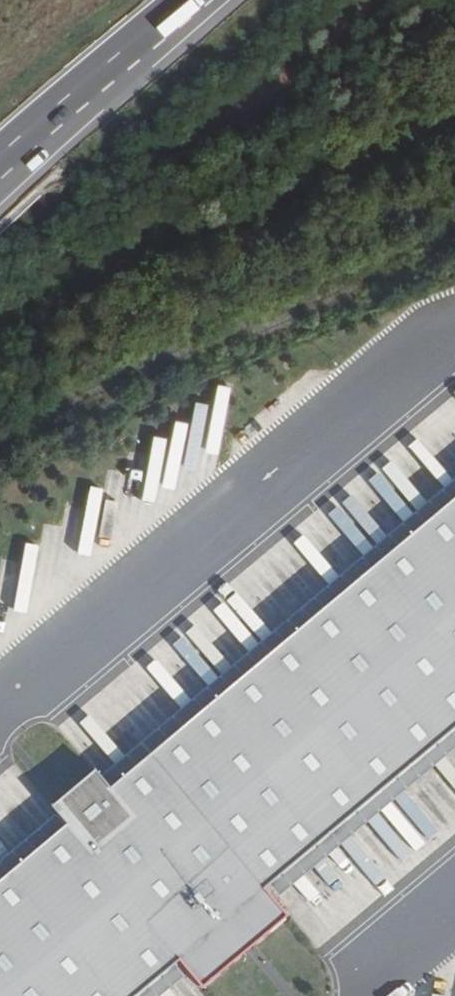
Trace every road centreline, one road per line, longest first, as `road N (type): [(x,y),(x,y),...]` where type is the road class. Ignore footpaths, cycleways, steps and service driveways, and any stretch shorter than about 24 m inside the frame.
road 1 (motorway): [(0,165),(191,0)]

